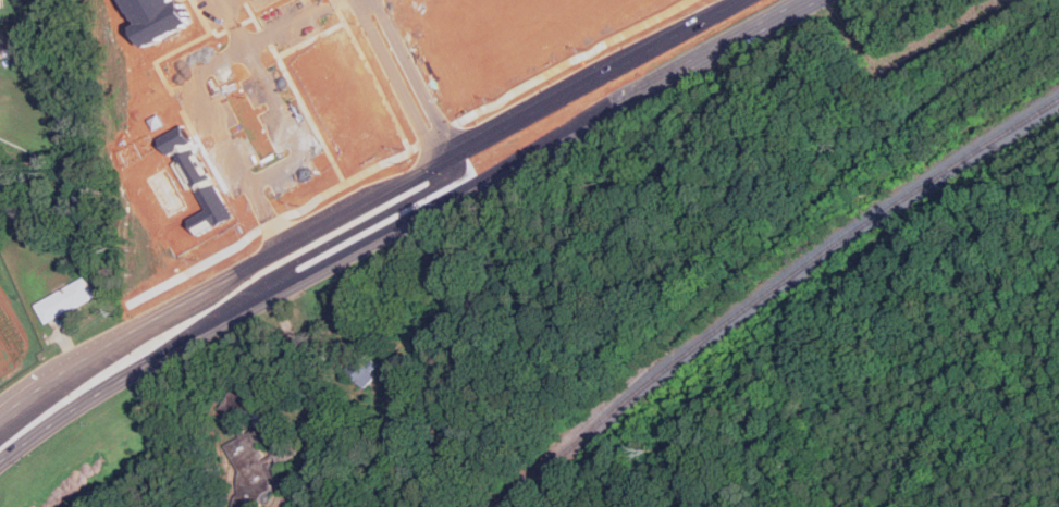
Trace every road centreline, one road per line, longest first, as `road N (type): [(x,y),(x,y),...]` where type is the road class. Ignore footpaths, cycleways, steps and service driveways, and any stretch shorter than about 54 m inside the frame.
road 1 (primary): [(740,0),(183,302),(0,417)]
road 2 (primary): [(0,462),(136,372),(564,138)]
road 3 (residential): [(356,0),(424,131),(454,156),(369,0)]
road 4 (primary): [(564,138),(820,0)]

